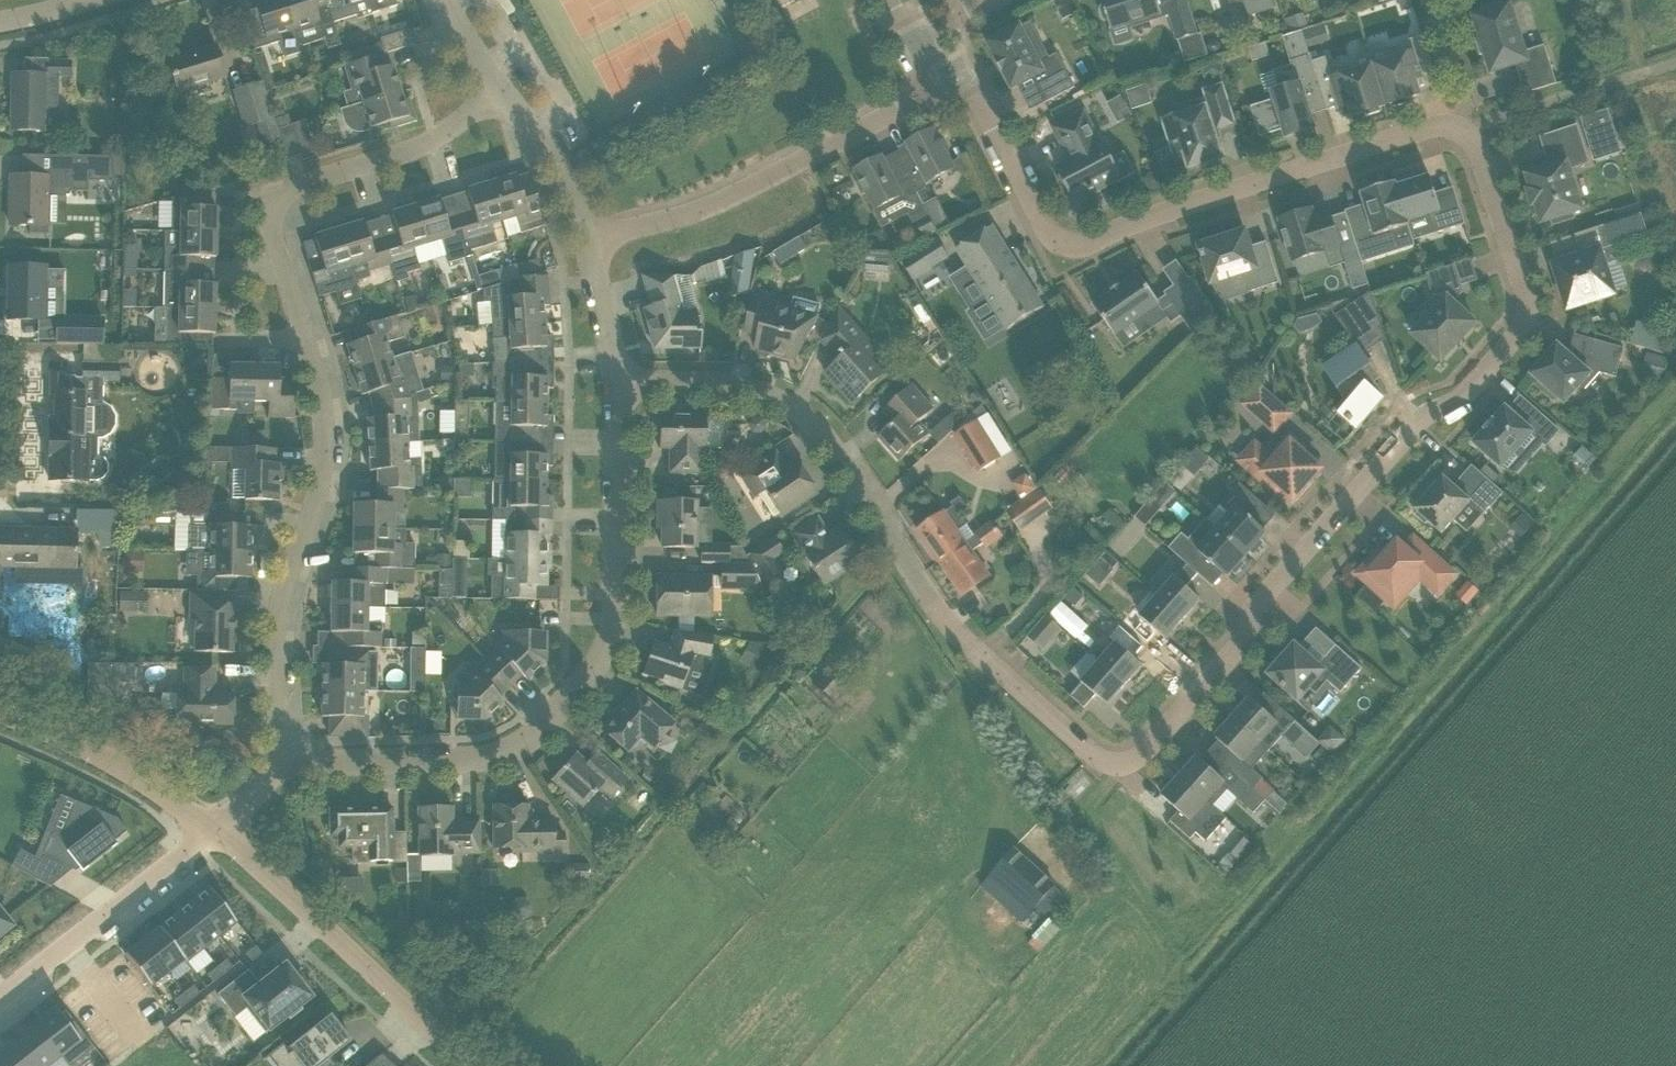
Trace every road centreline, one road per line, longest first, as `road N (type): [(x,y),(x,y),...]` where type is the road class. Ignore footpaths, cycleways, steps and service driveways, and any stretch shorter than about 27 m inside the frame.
road 1 (residential): [(969,644),(1089,753),(1128,761),(1243,641),(1258,600),(1426,413),(1461,396),(1520,334),(1525,314),(1475,149),(1462,132),(1432,128),(1084,239),(1047,215),(954,71)]
road 2 (residential): [(281,768),(272,645),(283,574),(324,456),(301,318),(277,244),(277,205),(283,190),(306,180),(410,151),(502,92)]
road 3 (residential): [(281,768),(483,757),(520,739),(580,682),(602,646),(612,605),(613,383)]
road 4 (residential): [(969,644),(906,565),(834,443),(800,413),(769,393),(727,383),(613,383)]
road 5 (residential): [(588,246),(803,162),(954,71)]
road 6 (residential): [(469,1065),(211,825)]
road 7 (residential): [(211,825),(0,998)]
road 8 (residential): [(211,825),(90,748),(0,709)]
road 9 (residential): [(588,246),(547,150),(502,92)]
road 10 (residential): [(613,383),(588,246)]

